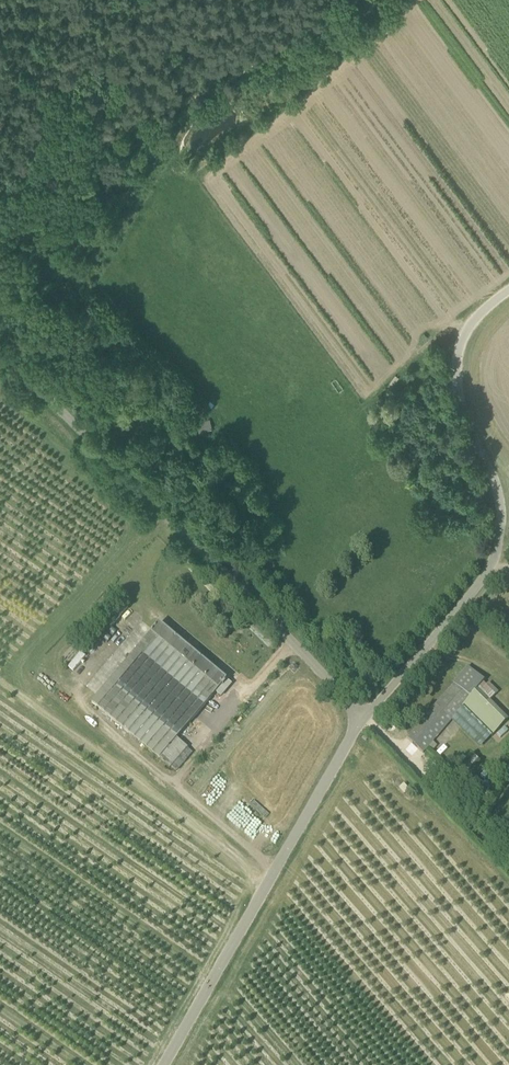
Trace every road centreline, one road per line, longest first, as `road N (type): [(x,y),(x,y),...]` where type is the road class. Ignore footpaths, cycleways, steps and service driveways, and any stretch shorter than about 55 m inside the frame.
road 1 (unclassified): [(365,717),(0,349)]
road 2 (unclassified): [(365,717),(474,591),(498,542),(495,479),(466,418),(456,362),(469,326),(508,290)]
road 3 (unclassified): [(162,1064),(365,717)]
road 4 (track): [(0,203),(155,115),(226,86),(319,0)]
road 5 (track): [(508,862),(365,717)]
road 6 (track): [(141,0),(100,125),(102,146)]

